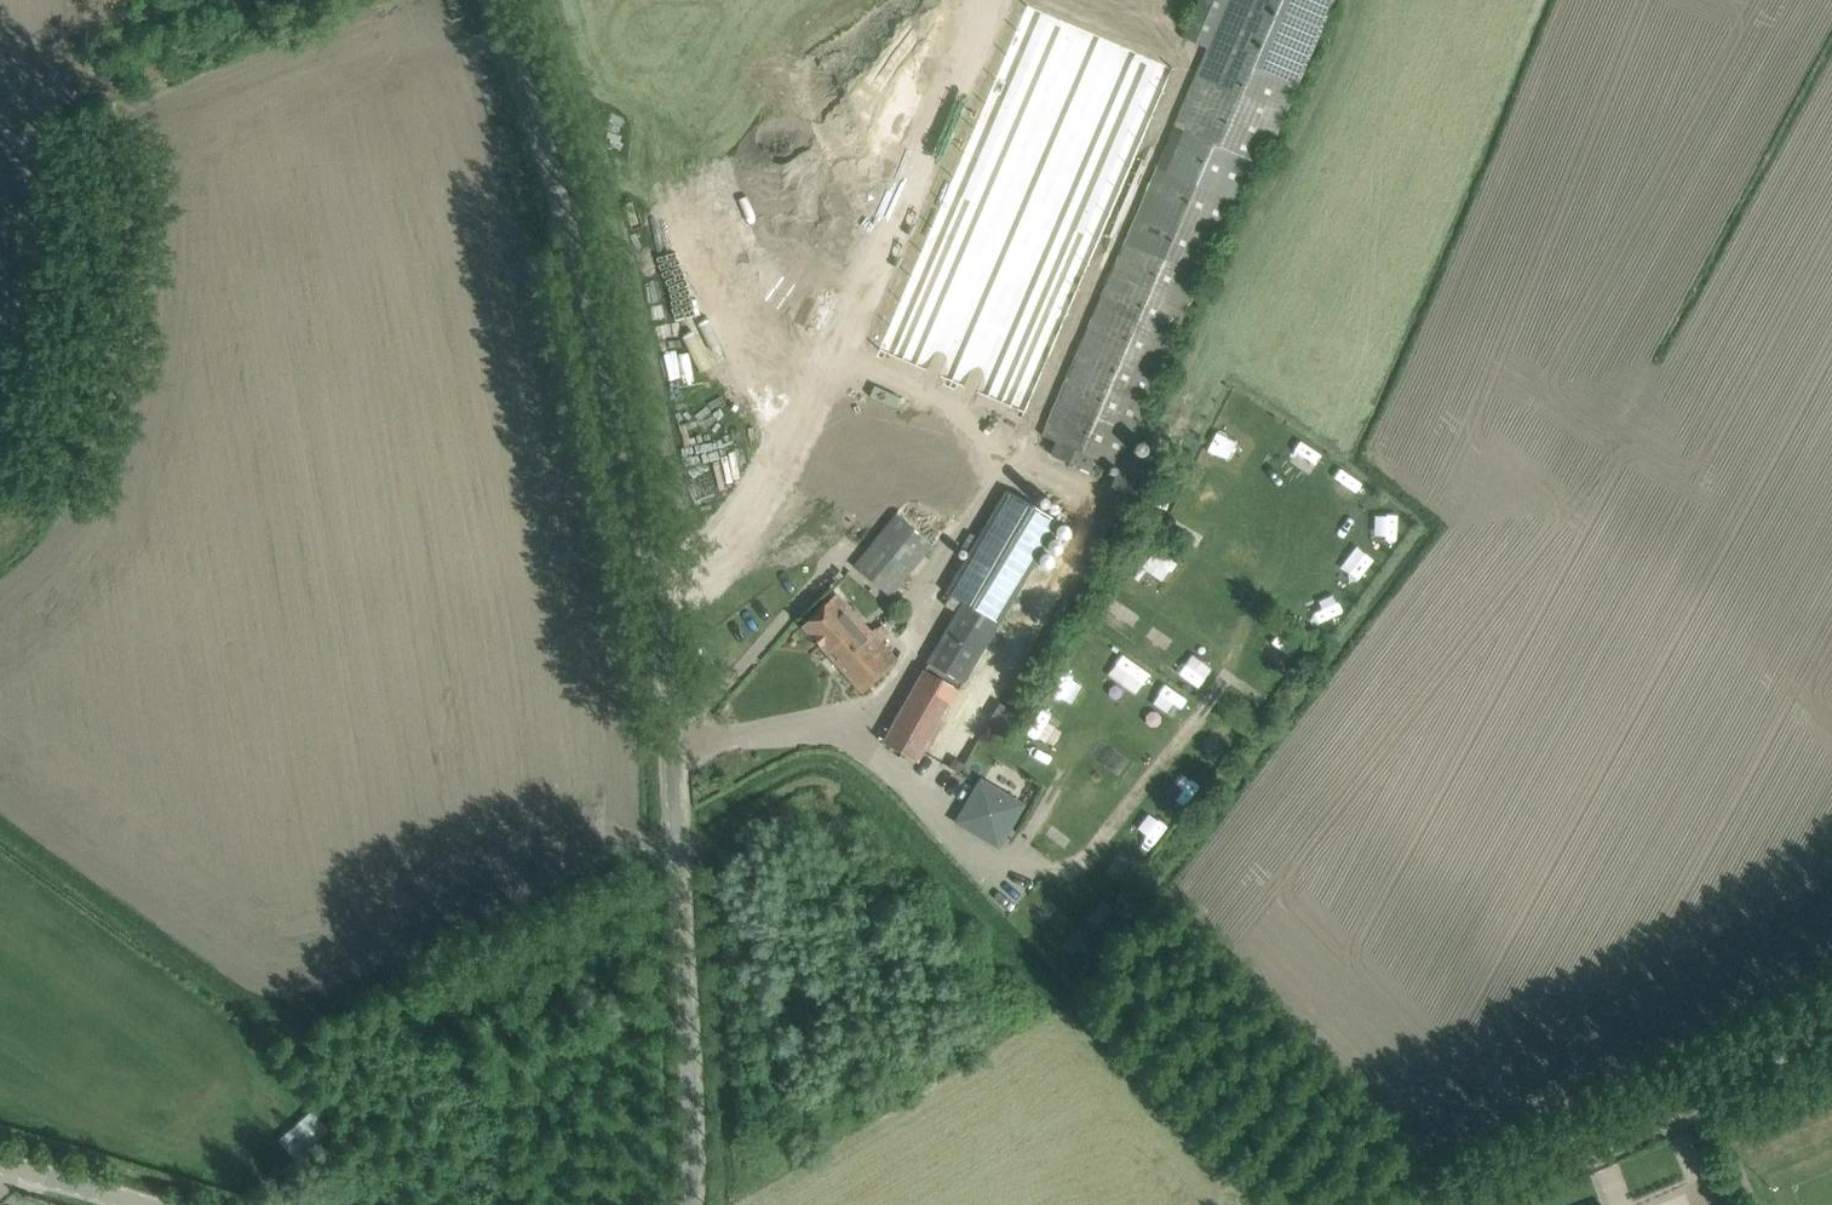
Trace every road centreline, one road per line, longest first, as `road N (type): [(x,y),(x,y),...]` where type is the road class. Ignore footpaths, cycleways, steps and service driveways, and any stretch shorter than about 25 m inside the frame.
road 1 (tertiary): [(696,1204),(670,724),(648,581),(599,360),(490,0)]
road 2 (unclassified): [(1427,1204),(1530,1177),(1831,1027)]
road 3 (tertiary): [(137,1204),(0,1165)]

